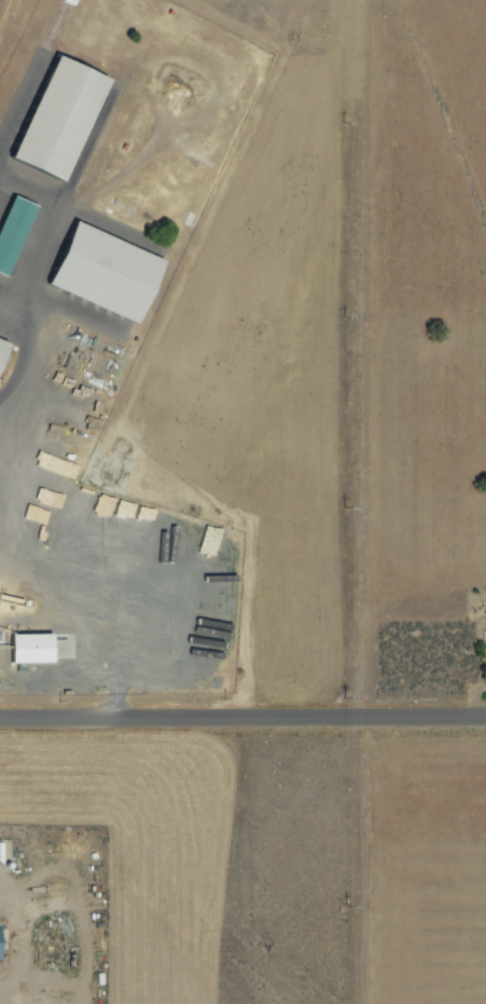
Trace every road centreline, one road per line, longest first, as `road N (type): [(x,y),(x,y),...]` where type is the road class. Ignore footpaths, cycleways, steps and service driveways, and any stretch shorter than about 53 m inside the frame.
road 1 (tertiary): [(0,720),(485,718)]

